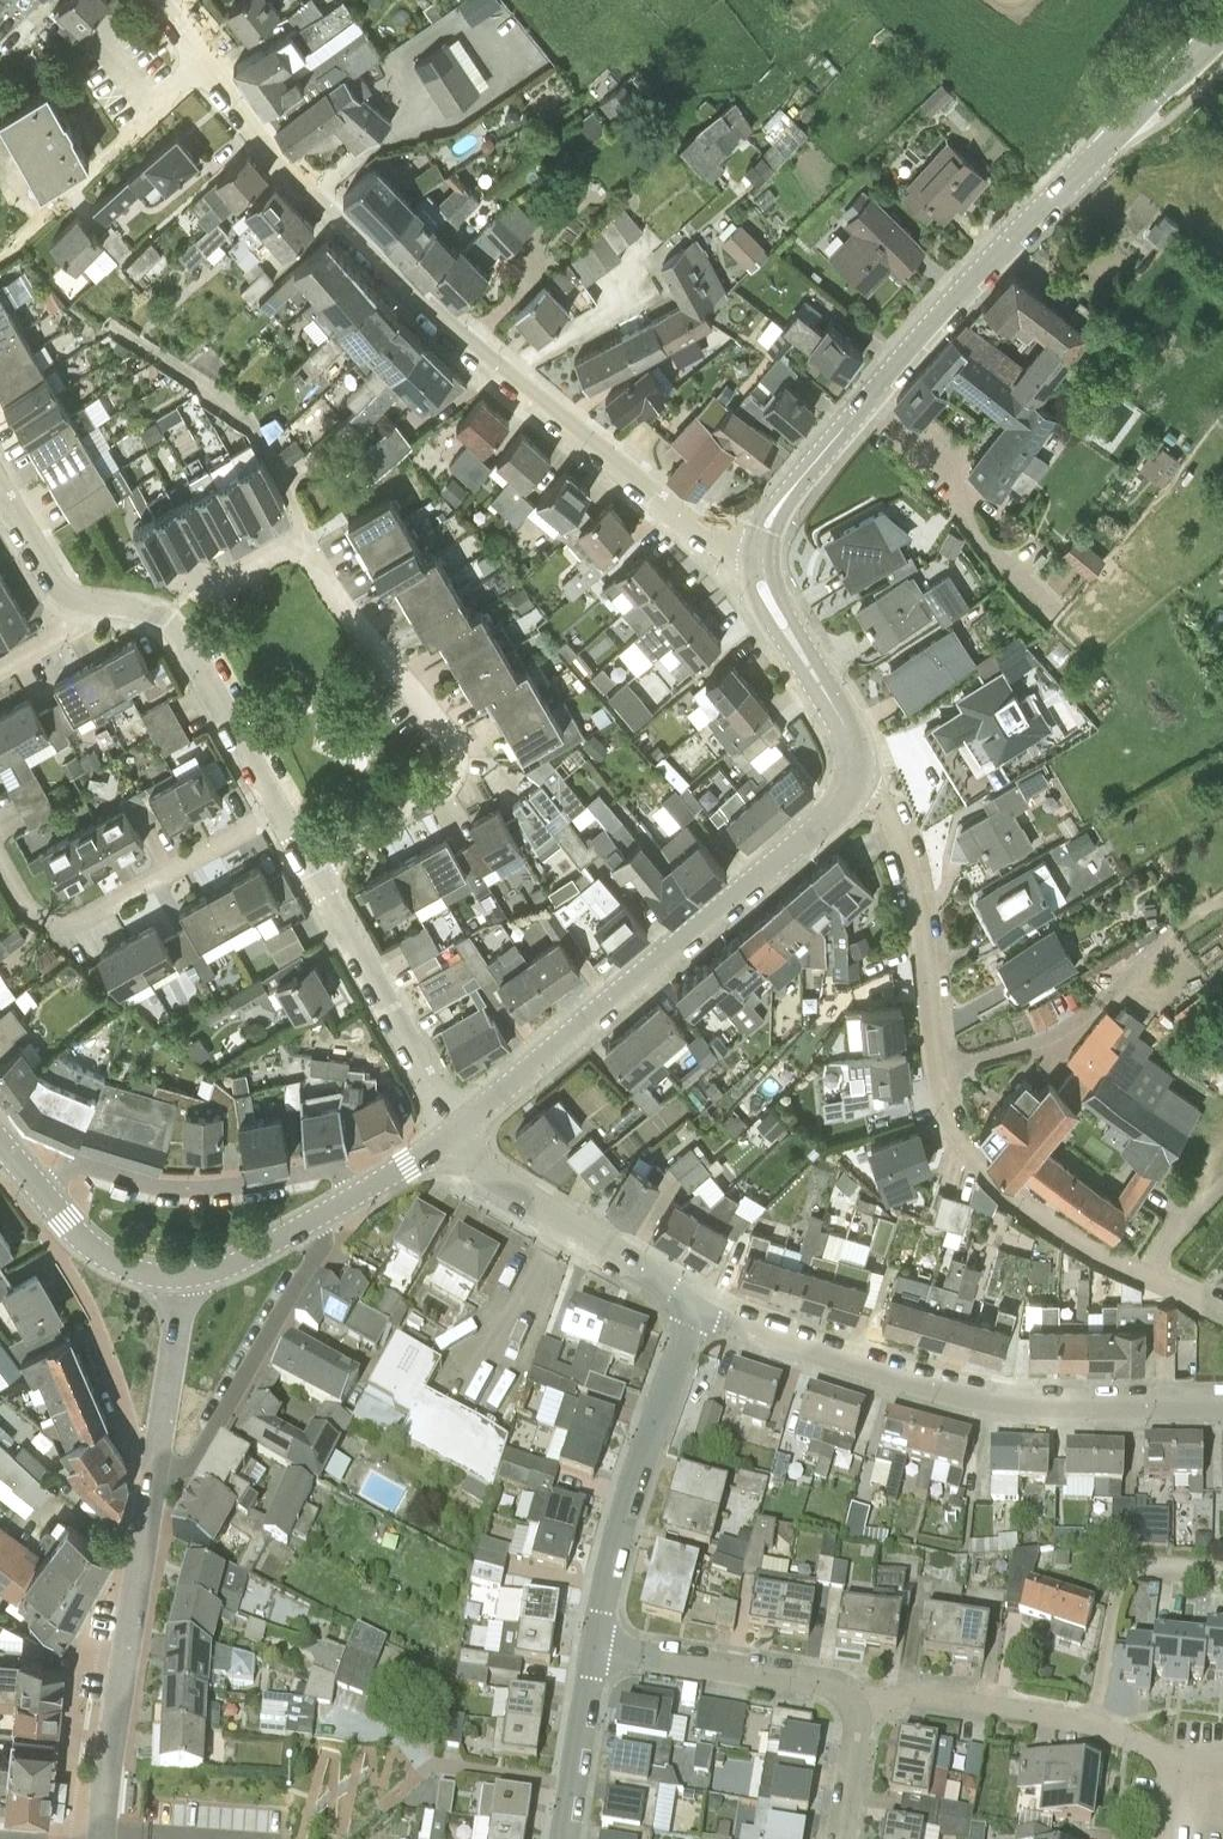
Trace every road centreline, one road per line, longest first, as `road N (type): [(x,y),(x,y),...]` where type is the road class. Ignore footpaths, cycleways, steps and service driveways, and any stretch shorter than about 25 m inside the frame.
road 1 (unclassified): [(763,546),(684,520),(438,318),(289,167),(161,0)]
road 2 (residential): [(1222,1311),(1126,1272),(1018,1204),(964,1143),(947,1106),(922,909),(903,843),(885,804),(854,785)]
road 3 (tertiary): [(763,546),(774,516),(945,312),(1222,29)]
road 4 (tertiary): [(102,1836),(182,1278)]
road 5 (residential): [(309,870),(438,783),(455,753),(443,723),(306,535),(213,580)]
road 6 (residential): [(1222,1410),(965,1403),(699,1309)]
road 7 (tertiary): [(457,1129),(832,812),(854,785)]
road 8 (residential): [(594,1646),(624,1527),(699,1309)]
road 9 (residential): [(278,810),(80,922),(33,912),(0,850)]
road 10 (residential): [(278,810),(179,629),(159,613),(76,598)]
road 11 (tertiary): [(182,1278),(245,1259),(457,1129)]
road 12 (residential): [(1169,1755),(1017,1706),(869,1693)]
road 13 (residential): [(699,1309),(488,1172),(457,1129)]
road 14 (residential): [(457,1129),(309,870)]
road 15 (residential): [(869,1693),(594,1646)]
road 16 (tertiary): [(854,785),(853,740),(765,587),(763,546)]
road 17 (tertiary): [(182,1278),(130,1269),(91,1248),(8,1145)]
road 18 (residential): [(563,1838),(594,1646)]
road 19 (residential): [(844,1838),(869,1693)]
road 20 (residential): [(76,598),(54,583),(0,492)]

